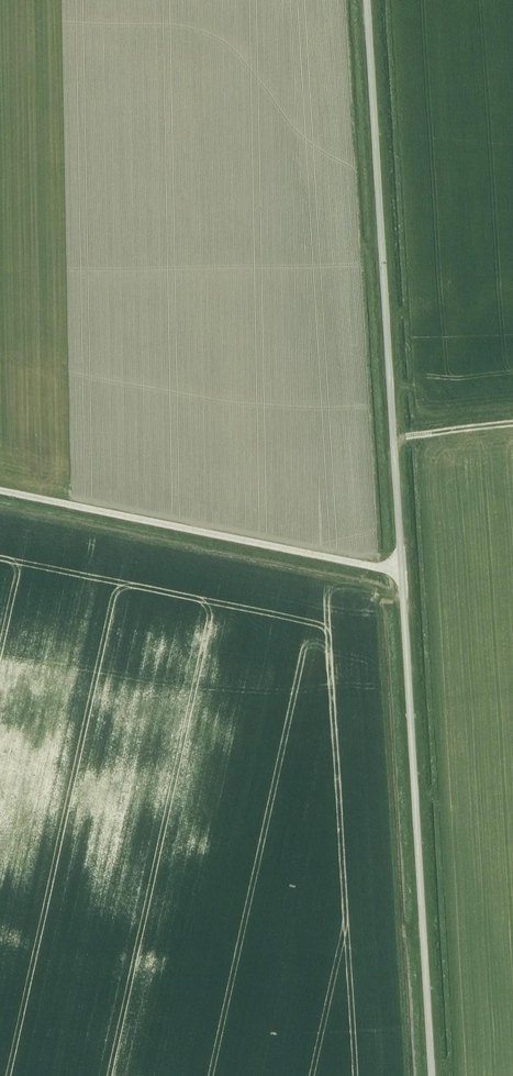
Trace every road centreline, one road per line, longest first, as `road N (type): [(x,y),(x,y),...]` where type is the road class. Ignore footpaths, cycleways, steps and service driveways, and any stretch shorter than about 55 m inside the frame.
road 1 (unclassified): [(430,1075),(366,0)]
road 2 (track): [(0,491),(371,567),(400,566)]

